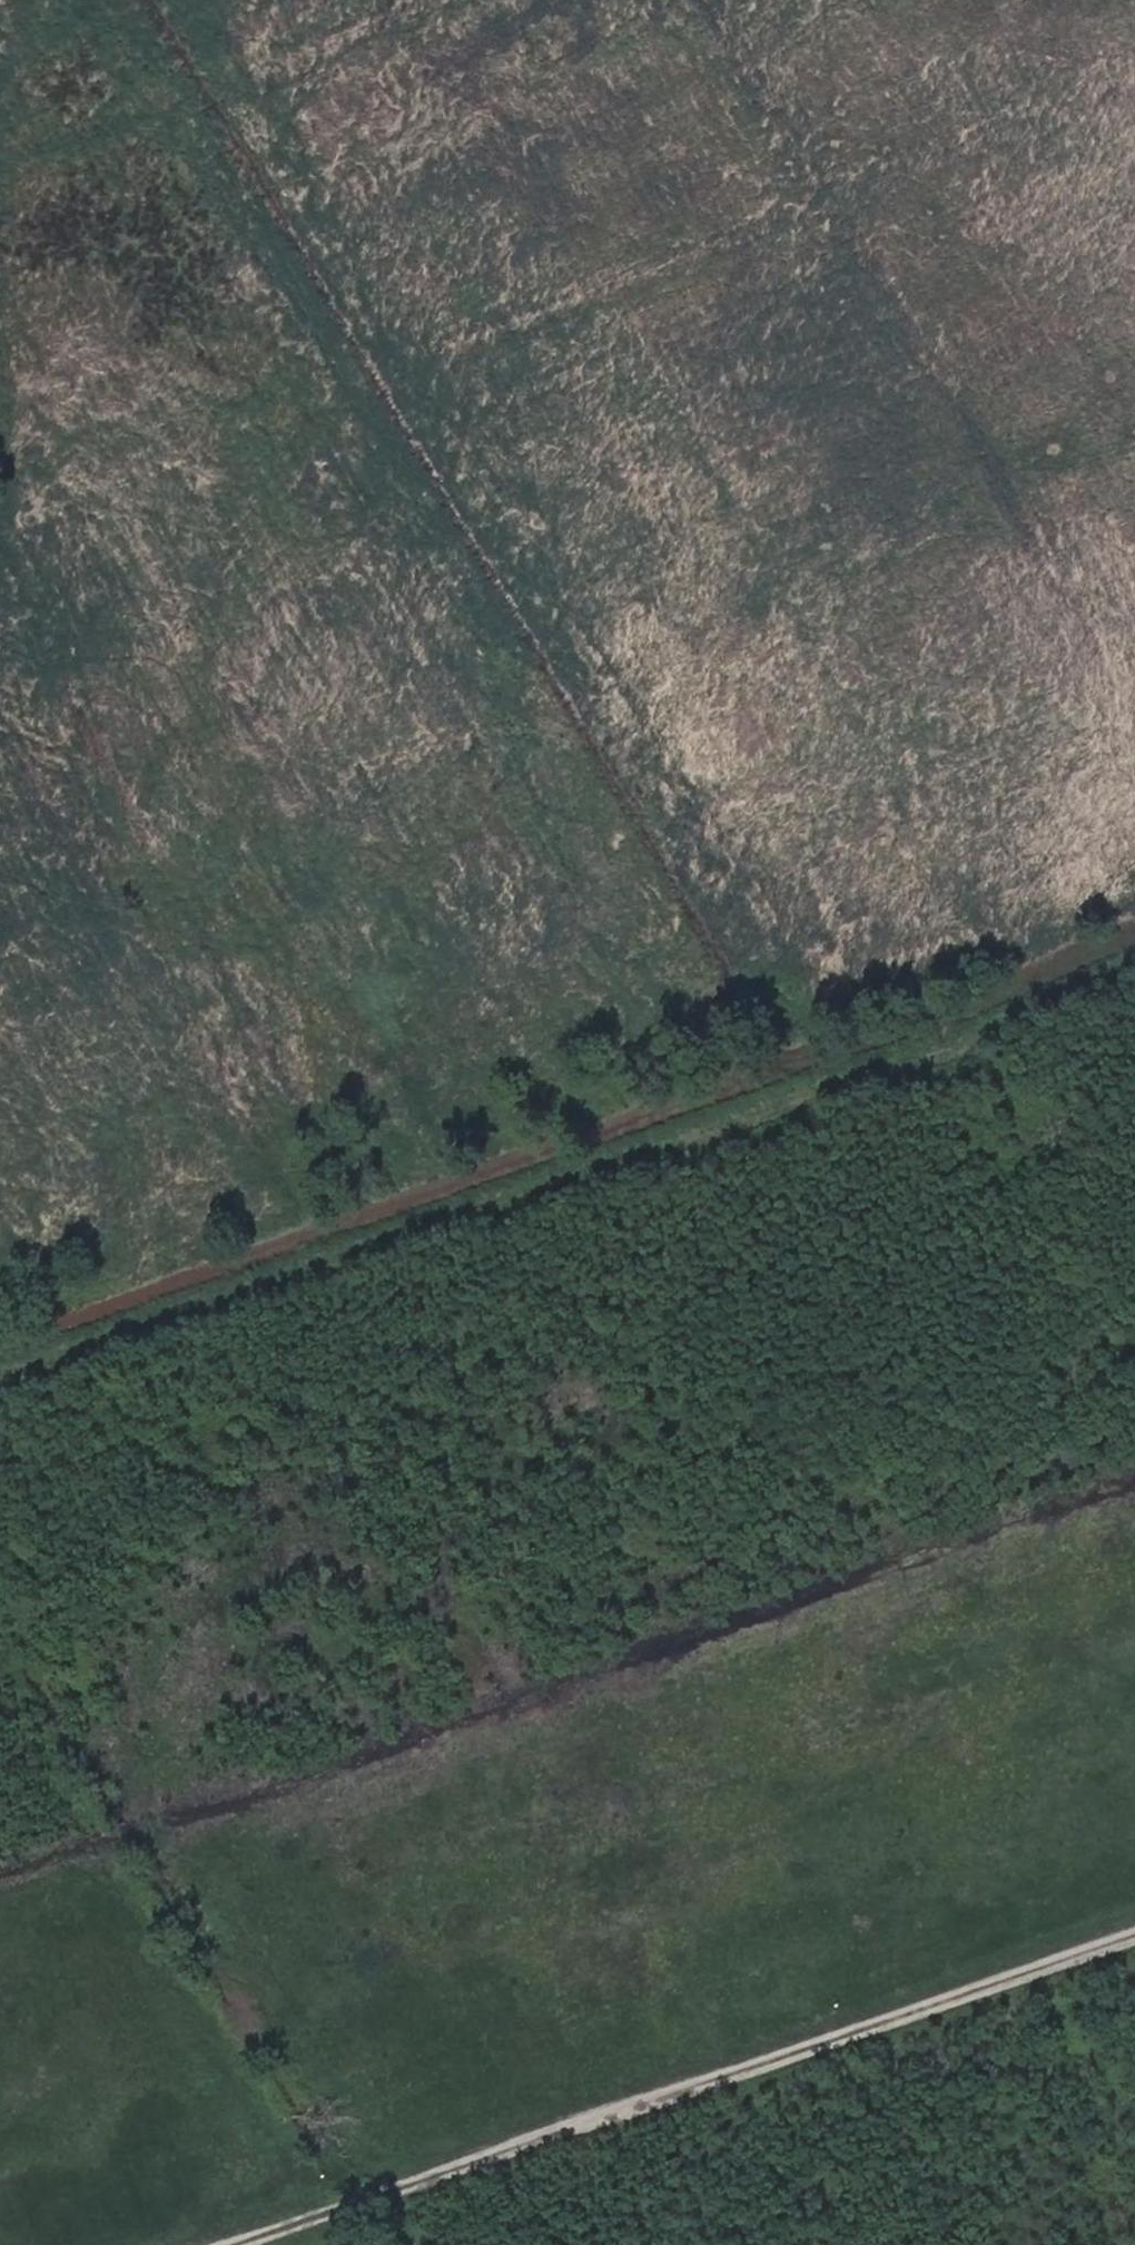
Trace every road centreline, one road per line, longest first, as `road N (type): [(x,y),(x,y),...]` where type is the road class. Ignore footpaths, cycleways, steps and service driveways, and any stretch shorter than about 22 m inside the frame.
road 1 (track): [(1134,1935),(237,2244)]

